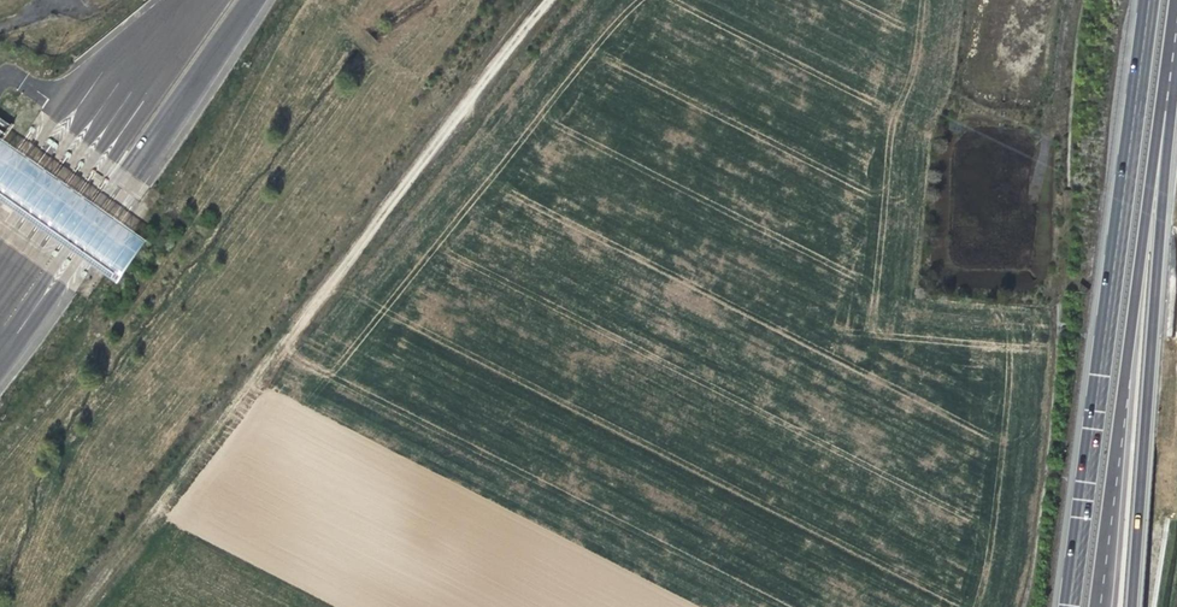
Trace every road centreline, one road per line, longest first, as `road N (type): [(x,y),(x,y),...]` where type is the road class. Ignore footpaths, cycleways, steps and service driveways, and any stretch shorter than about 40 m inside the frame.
road 1 (primary): [(1144,0),(1059,606)]
road 2 (primary): [(1096,606),(1158,103)]
road 3 (primary): [(1135,606),(1158,103)]
road 4 (motorway): [(0,355),(251,0)]
road 5 (motorway): [(155,71),(138,123),(88,201),(57,240),(0,282)]
road 6 (motorway): [(155,71),(0,282)]

